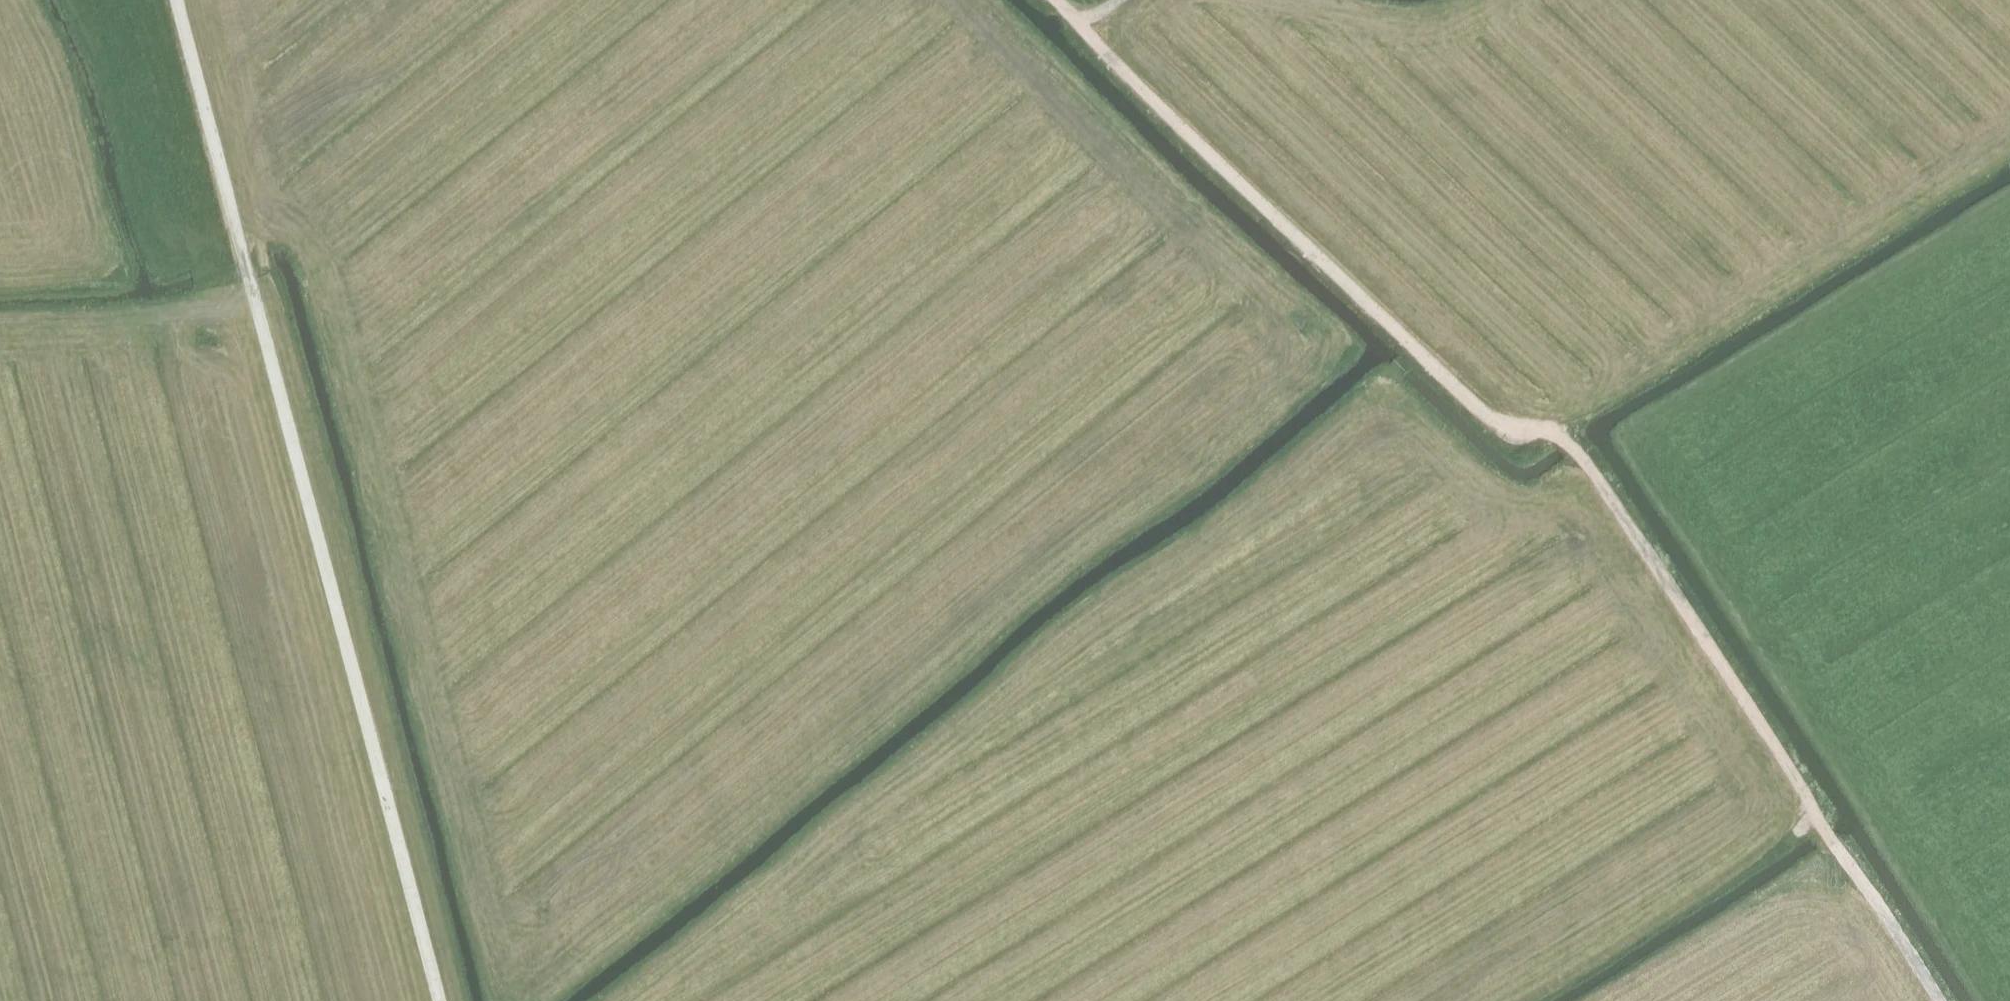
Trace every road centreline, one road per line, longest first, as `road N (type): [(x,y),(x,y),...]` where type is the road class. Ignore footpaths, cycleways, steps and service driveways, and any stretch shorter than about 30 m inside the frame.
road 1 (track): [(1948,1000),(1559,418),(1507,423),(1049,0)]

